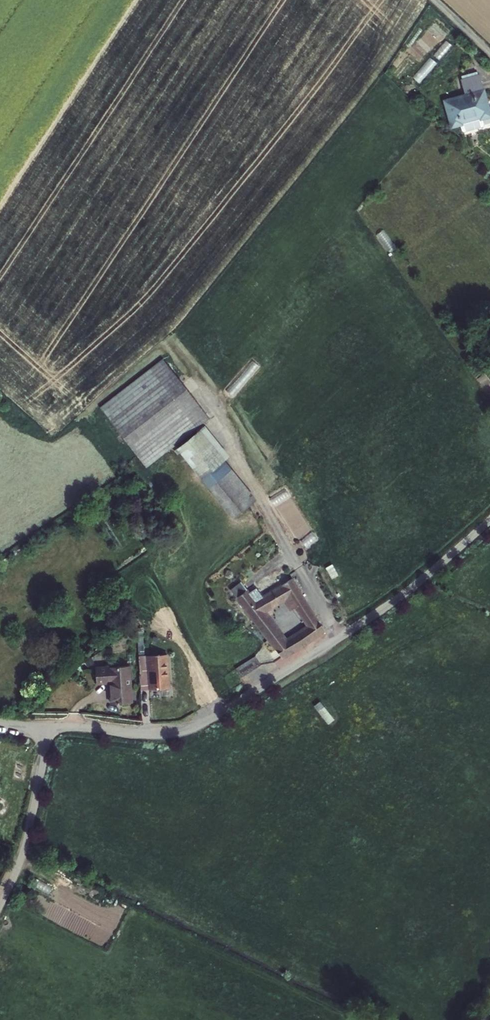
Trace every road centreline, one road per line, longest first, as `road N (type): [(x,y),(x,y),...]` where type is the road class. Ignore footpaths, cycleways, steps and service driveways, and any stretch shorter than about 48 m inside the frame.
road 1 (residential): [(48,727),(167,733),(200,724),(387,606),(489,520)]
road 2 (residential): [(0,900),(26,838),(48,727)]

